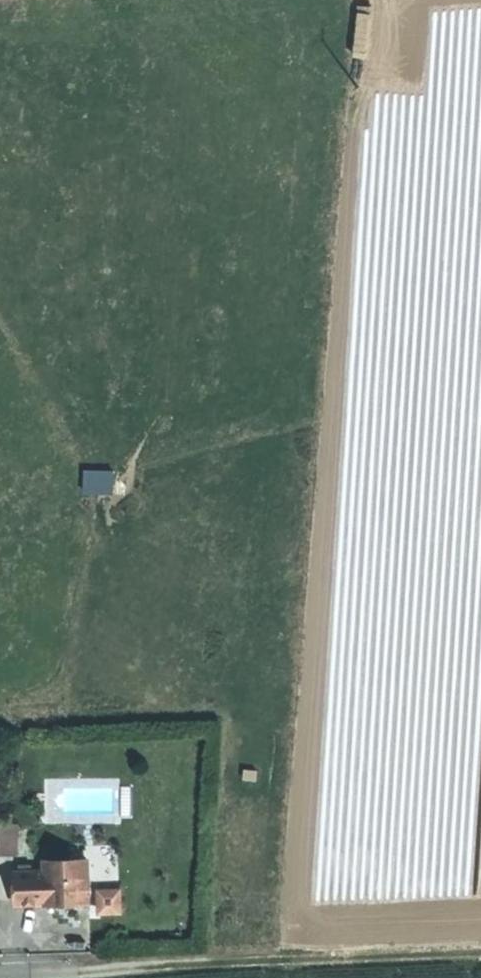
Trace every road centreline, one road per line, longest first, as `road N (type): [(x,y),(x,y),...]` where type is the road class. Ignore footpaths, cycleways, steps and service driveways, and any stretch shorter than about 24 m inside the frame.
road 1 (track): [(480,946),(201,961)]
road 2 (residential): [(0,975),(201,961)]

